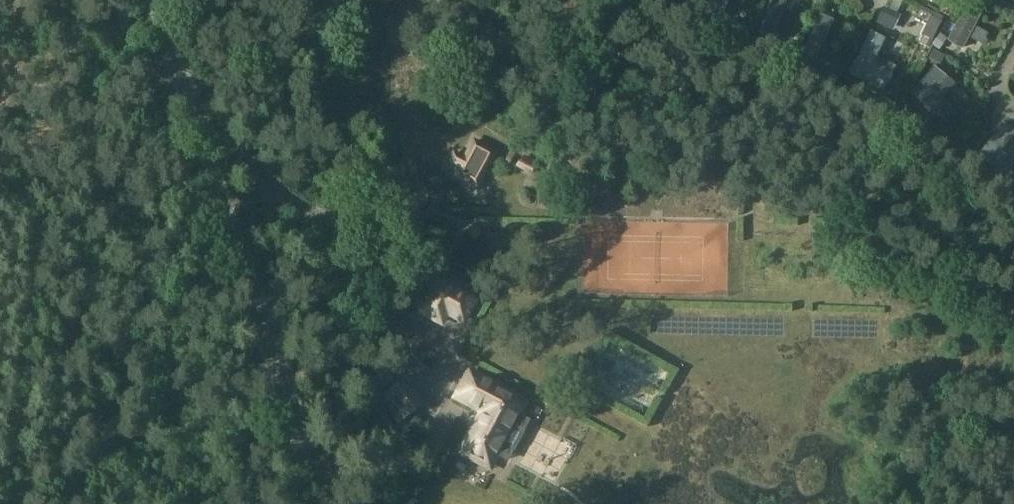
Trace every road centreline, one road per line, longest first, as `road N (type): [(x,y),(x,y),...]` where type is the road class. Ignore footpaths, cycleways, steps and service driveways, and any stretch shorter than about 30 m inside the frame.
road 1 (unclassified): [(324,503),(157,0)]

